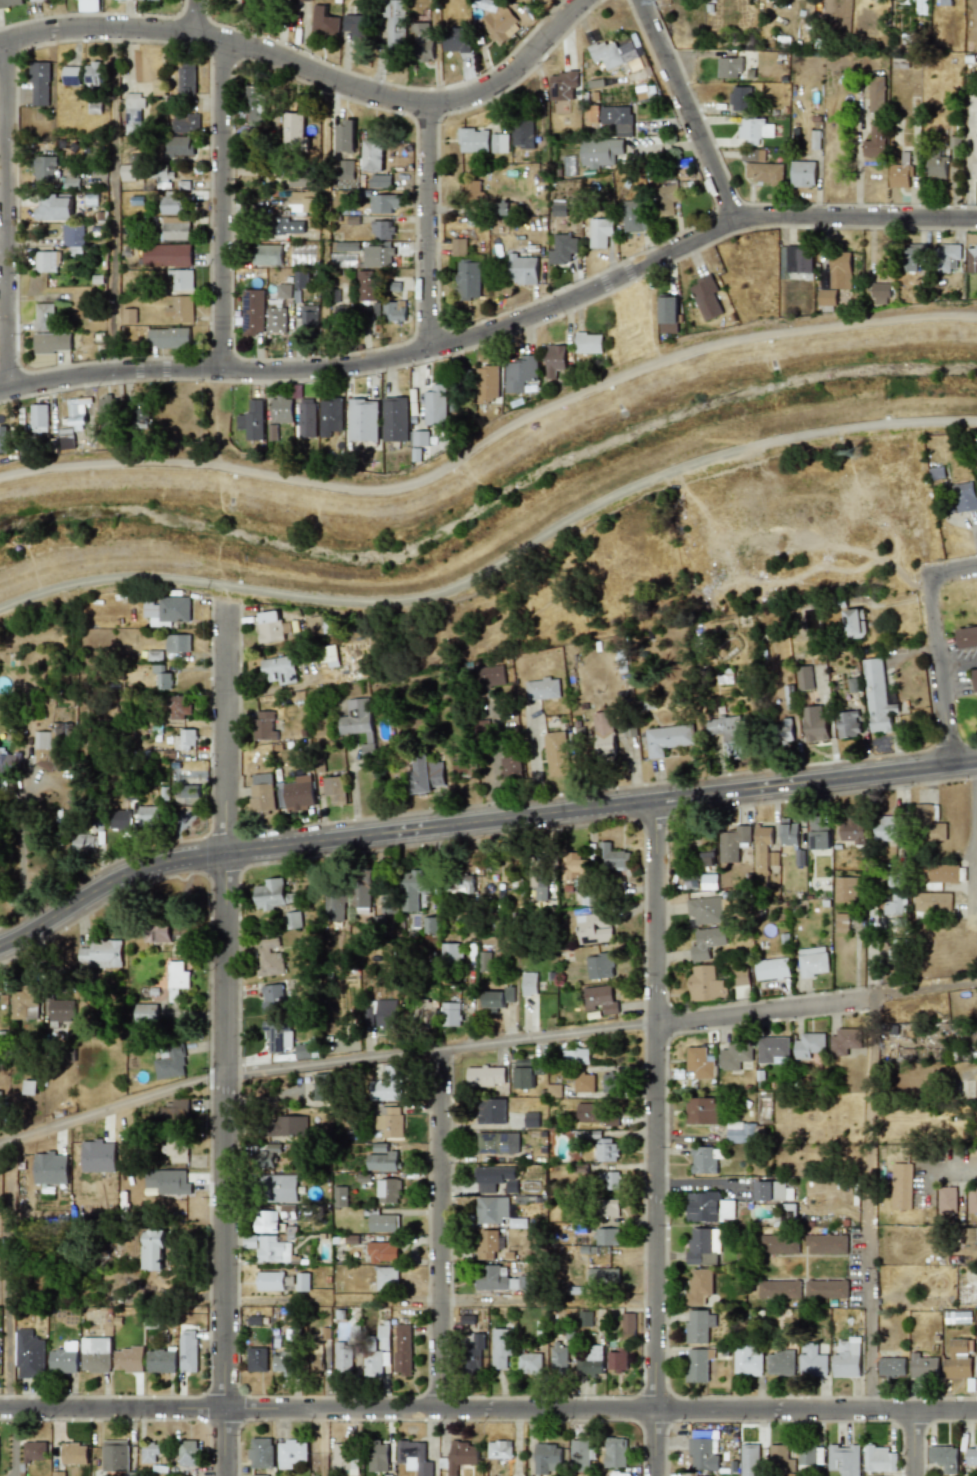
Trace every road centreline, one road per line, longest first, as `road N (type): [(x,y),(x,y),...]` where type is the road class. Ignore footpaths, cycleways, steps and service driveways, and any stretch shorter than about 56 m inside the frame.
road 1 (residential): [(0,392),(114,373),(289,369),(432,349),(546,314),(751,217),(976,221)]
road 2 (tertiary): [(0,947),(130,875),(225,849),(976,762)]
road 3 (residential): [(0,1145),(226,1075),(976,986)]
road 4 (residential): [(0,1410),(976,1413)]
road 5 (residential): [(226,1475),(229,584)]
road 6 (residential): [(657,1475),(653,798)]
road 7 (residential): [(0,43),(78,27),(166,25),(279,45),(394,90),(454,93),(534,57),(580,0)]
road 8 (residential): [(874,1412),(875,999)]
road 9 (residential): [(224,370),(223,75),(203,0)]
road 10 (residential): [(443,1411),(444,1051)]
road 11 (residential): [(11,389),(12,39)]
road 12 (residential): [(432,349),(433,94)]
road 13 (residential): [(733,225),(635,0)]
road 14 (residential): [(949,765),(926,573)]

